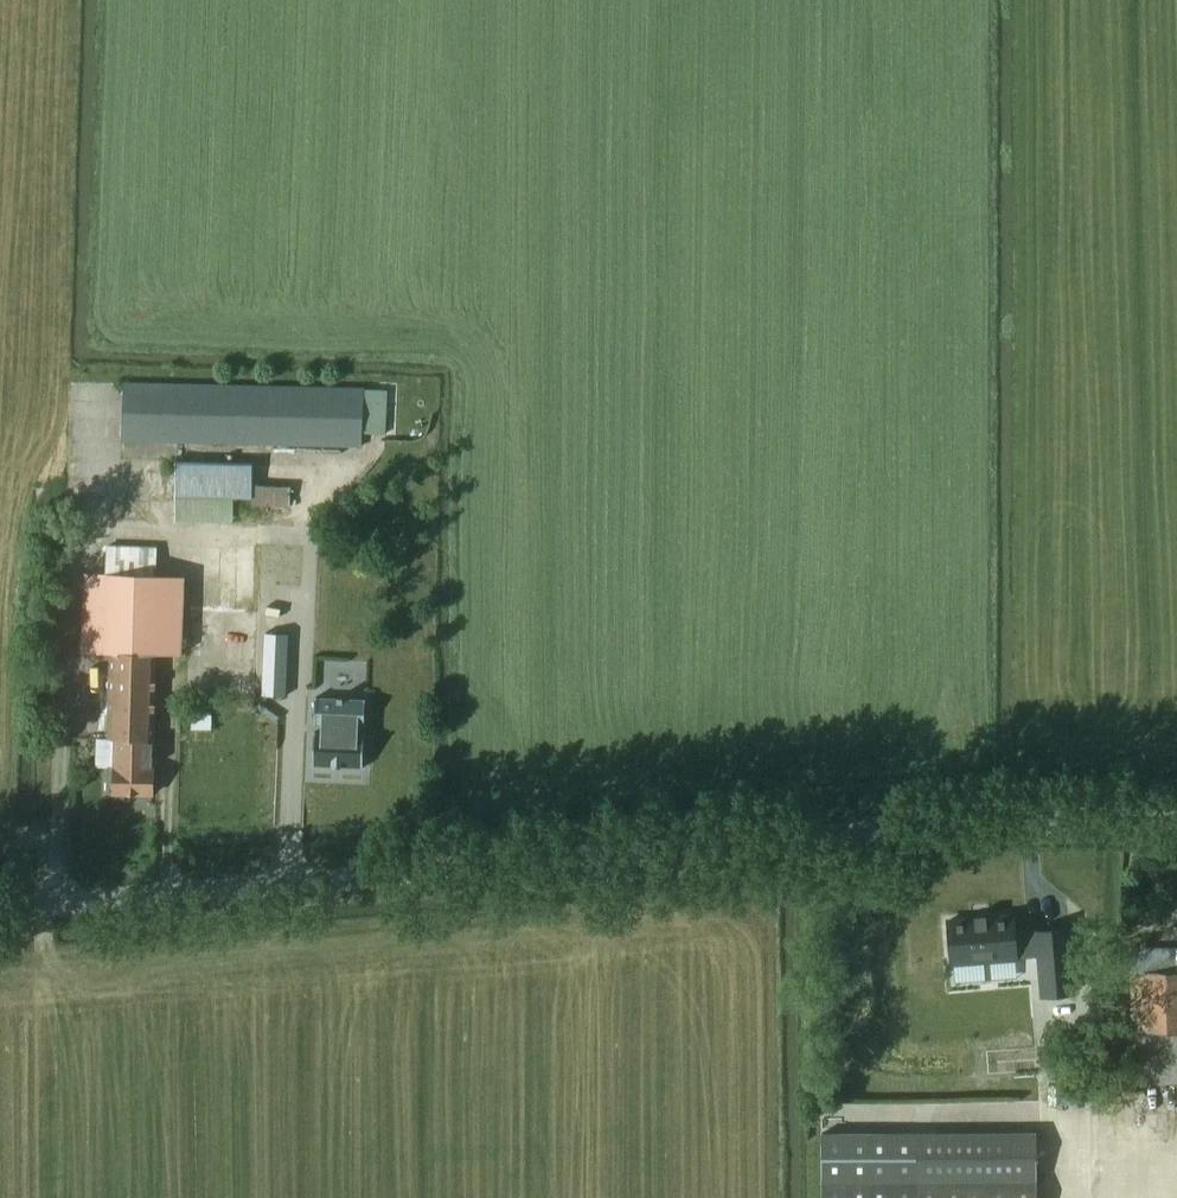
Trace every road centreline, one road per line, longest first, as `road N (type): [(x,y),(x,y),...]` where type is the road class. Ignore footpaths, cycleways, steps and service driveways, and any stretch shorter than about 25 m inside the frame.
road 1 (unclassified): [(1176,819),(1109,815),(0,912)]

